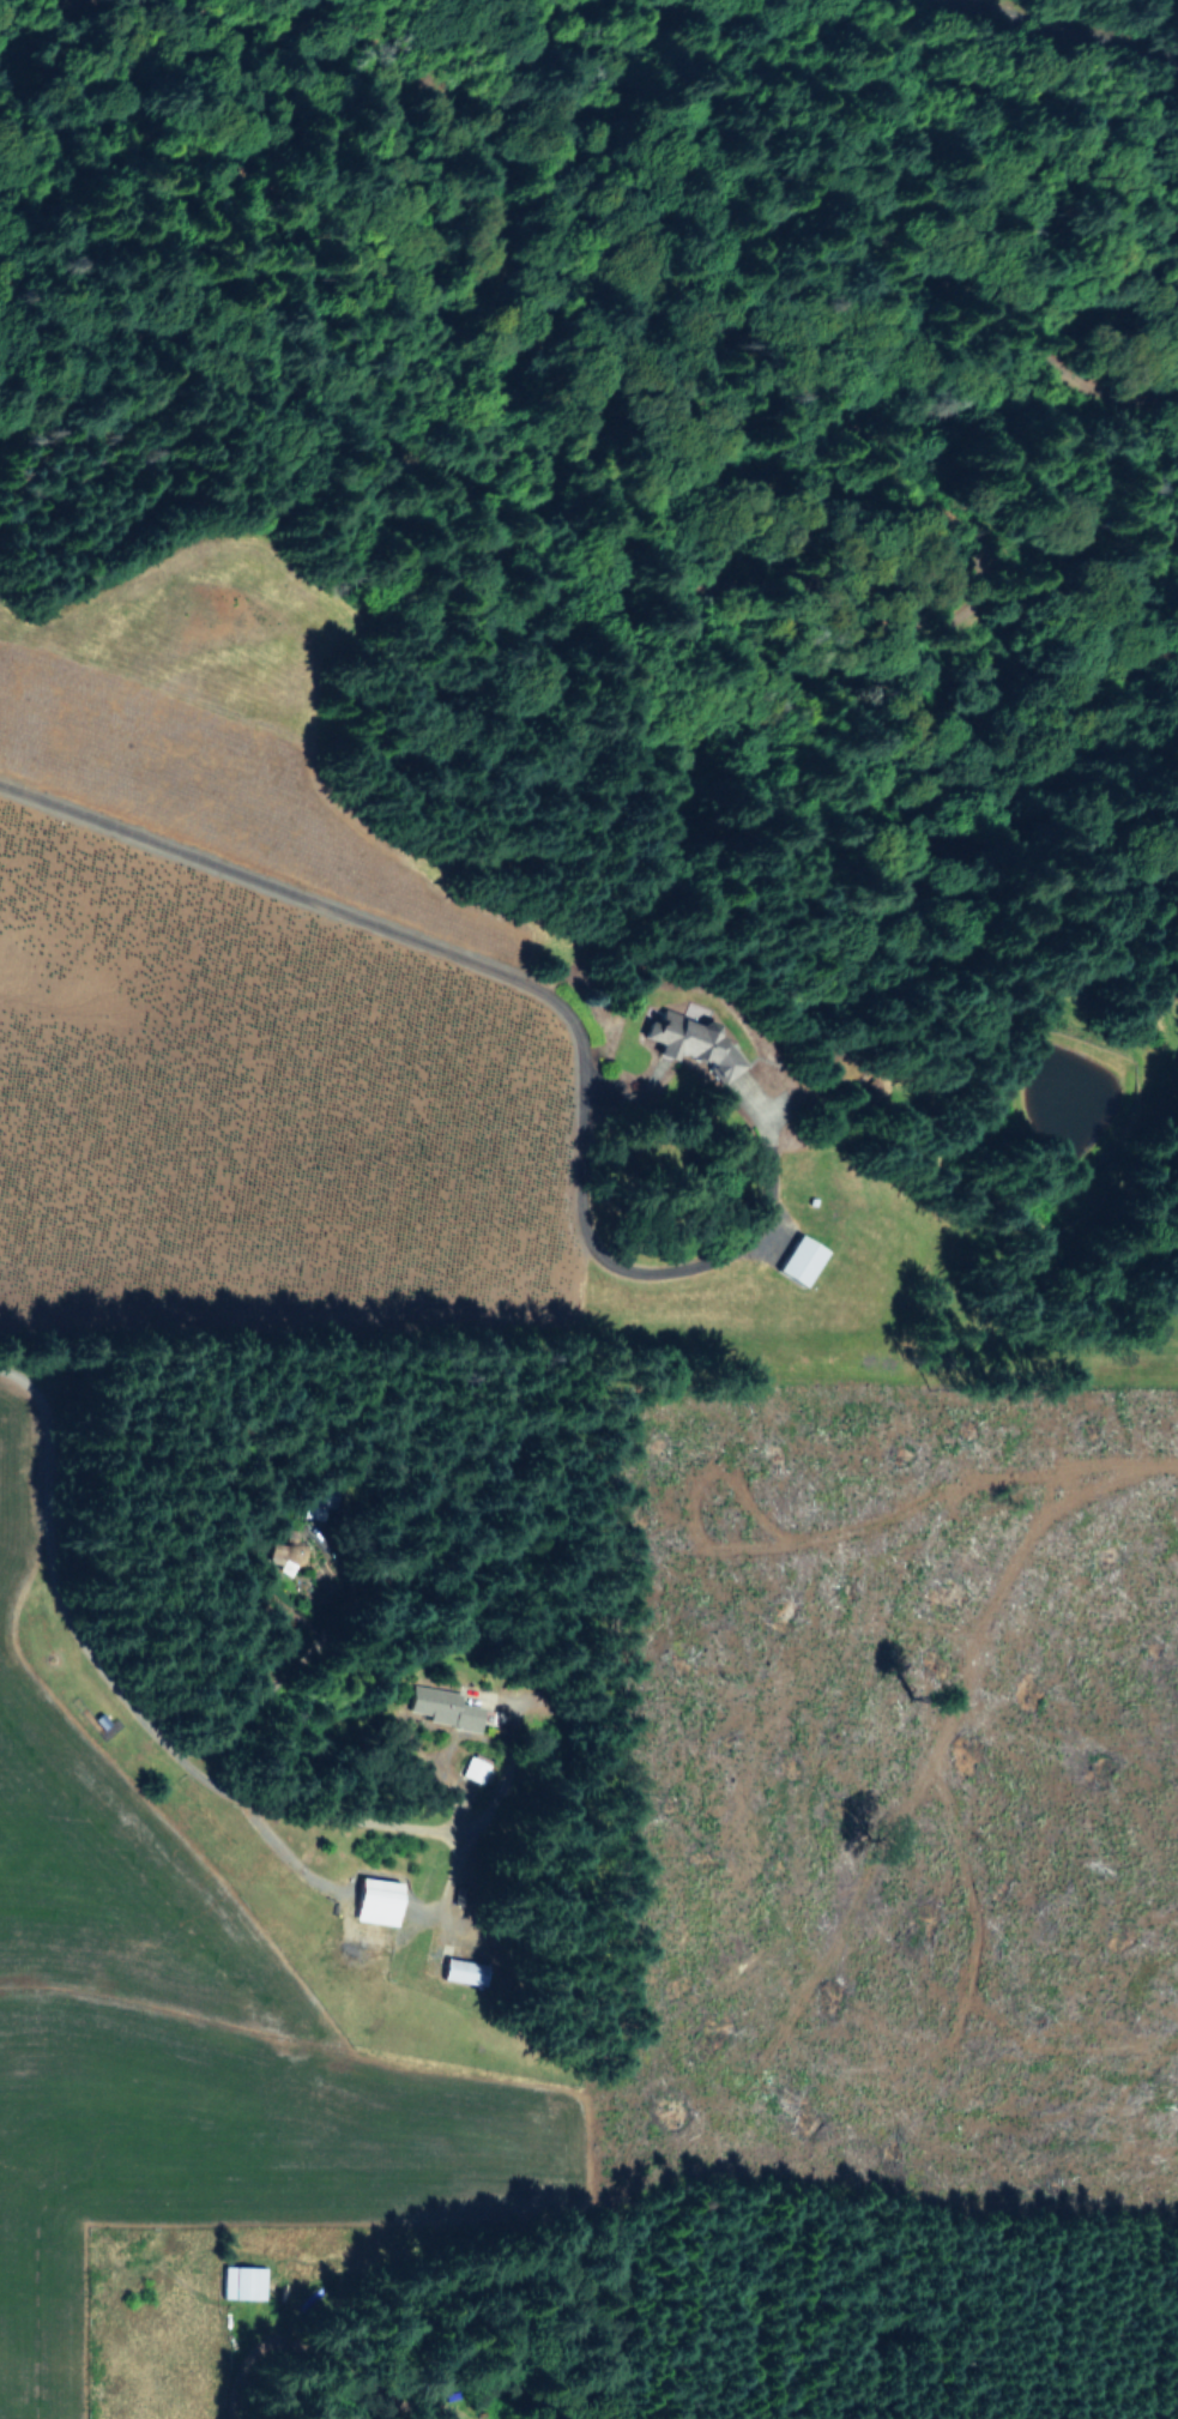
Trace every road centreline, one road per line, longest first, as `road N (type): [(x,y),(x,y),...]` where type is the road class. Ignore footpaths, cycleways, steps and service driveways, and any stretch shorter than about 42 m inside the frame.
road 1 (track): [(301,0),(792,120)]
road 2 (track): [(423,139),(307,105),(0,66)]
road 3 (track): [(175,1763),(244,1736),(271,1709),(326,1603),(319,1555)]

